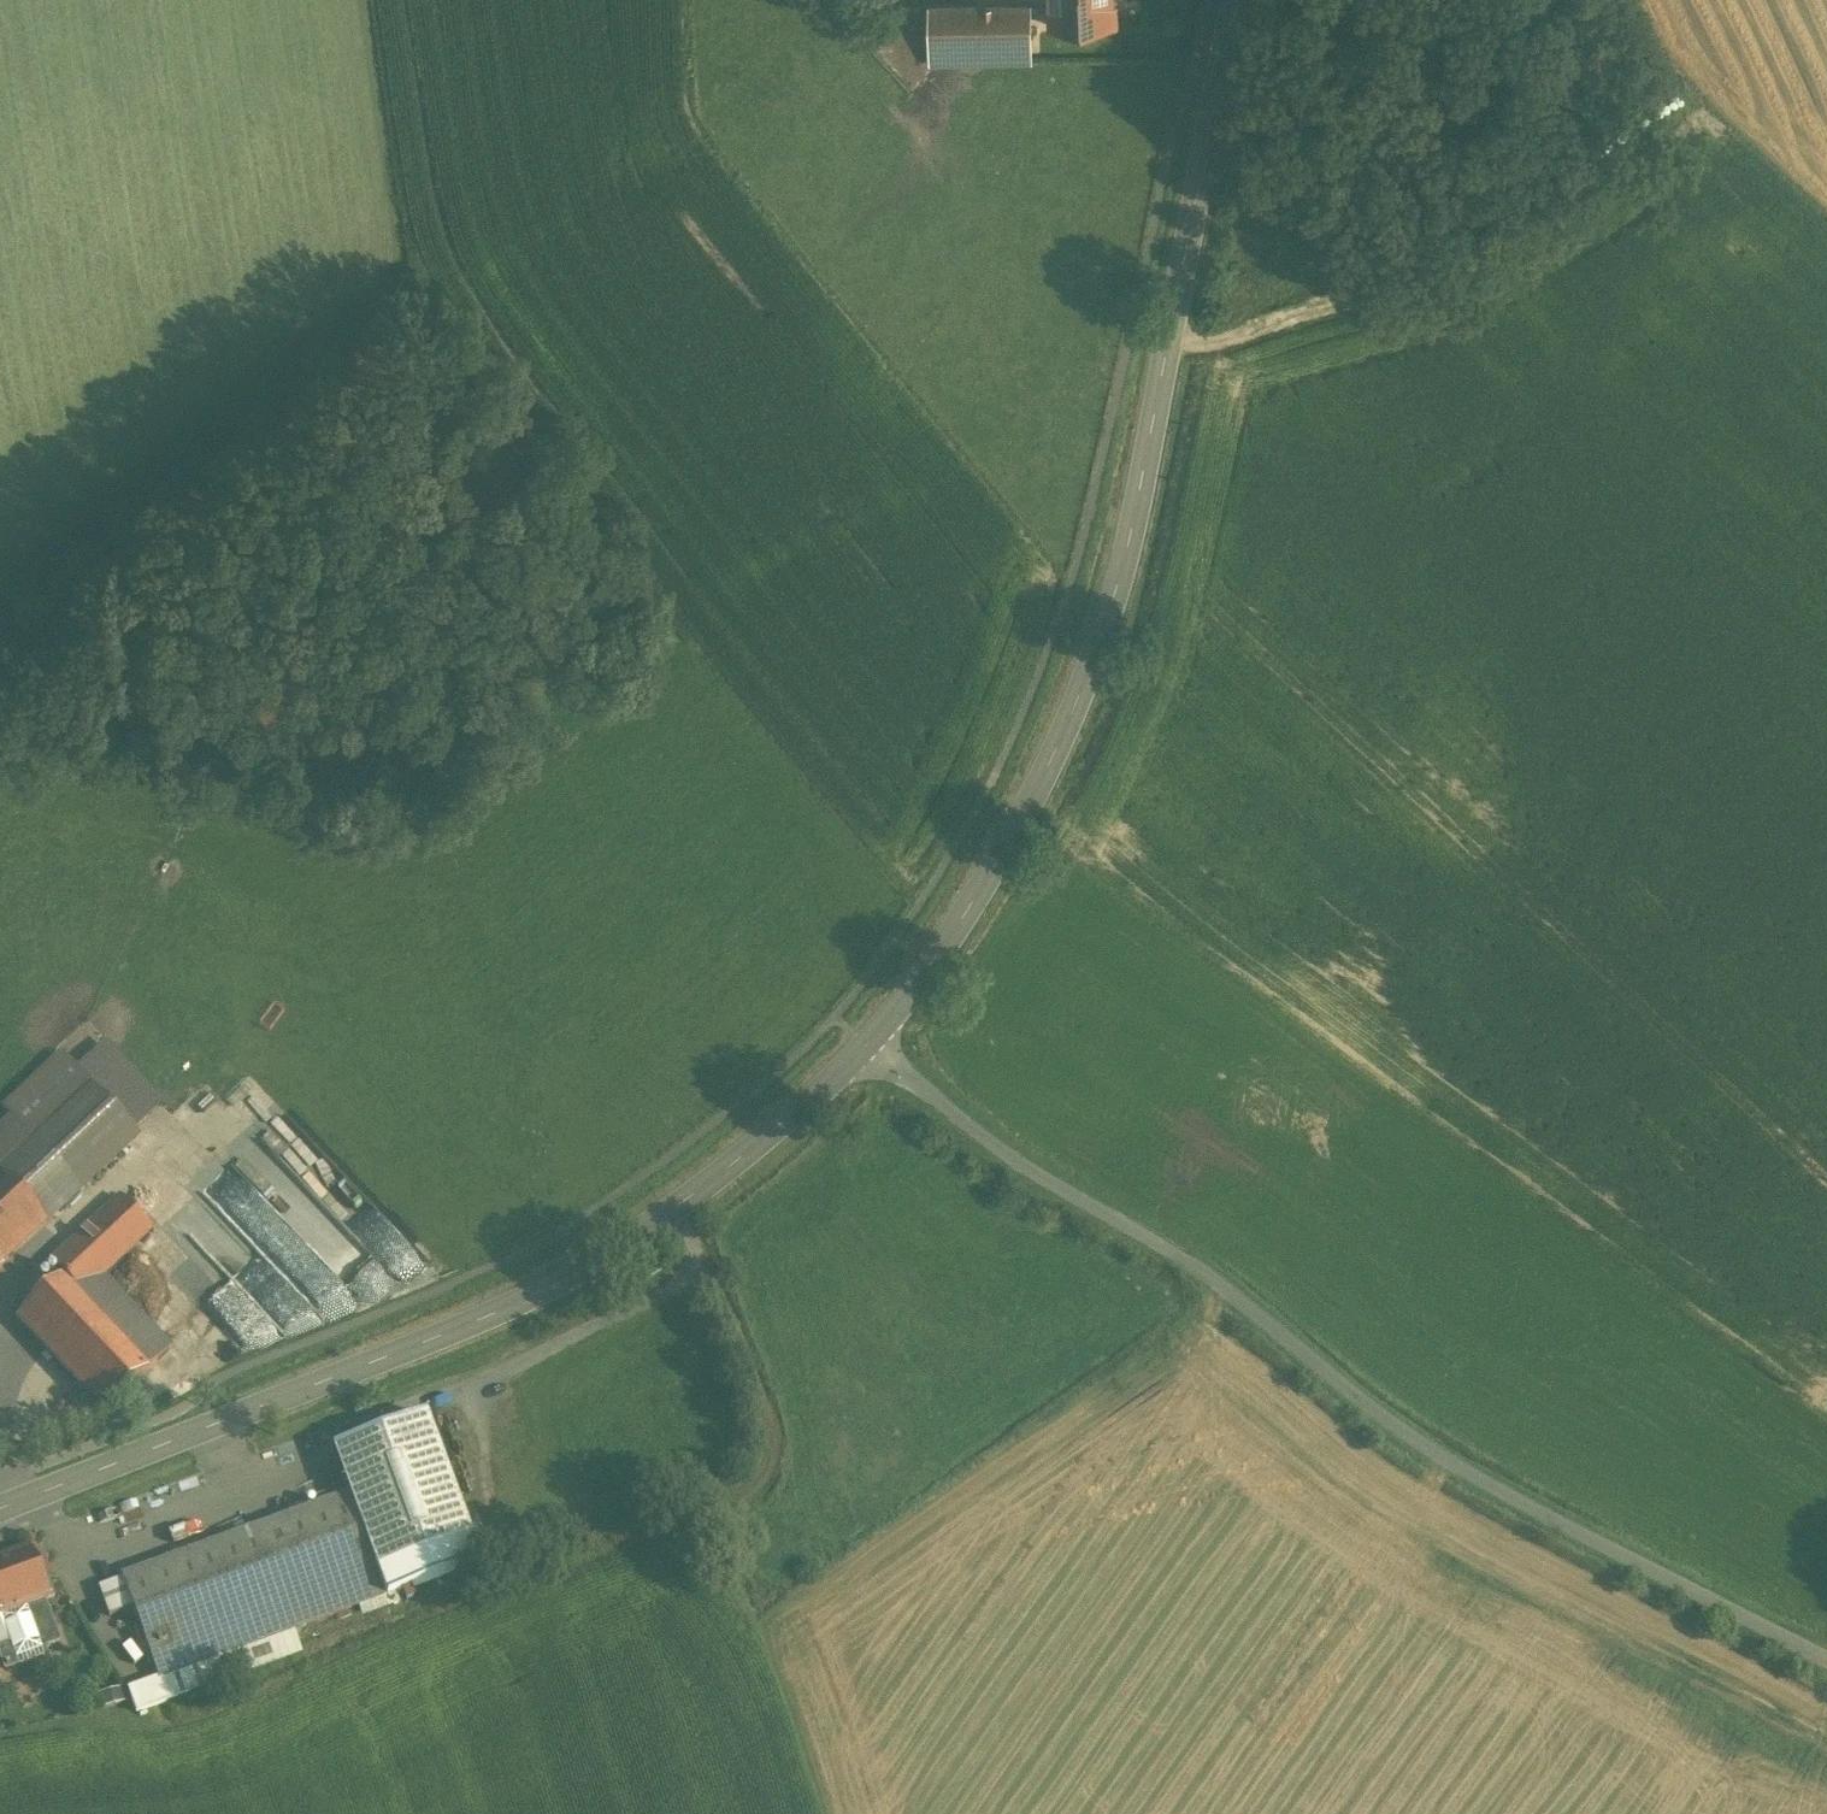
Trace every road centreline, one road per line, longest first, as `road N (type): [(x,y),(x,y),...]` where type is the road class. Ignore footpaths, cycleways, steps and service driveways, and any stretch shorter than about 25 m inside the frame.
road 1 (unclassified): [(865,1042),(1005,1157),(1200,1268),(1462,1476),(1826,1660)]
road 2 (tertiary): [(865,1042),(984,878),(1093,659),(1128,527),(1234,0)]
road 3 (tertiary): [(0,1508),(356,1370),(581,1269),(759,1147),(865,1042)]
road 4 (track): [(684,1202),(772,1435),(759,1486),(695,1532)]

